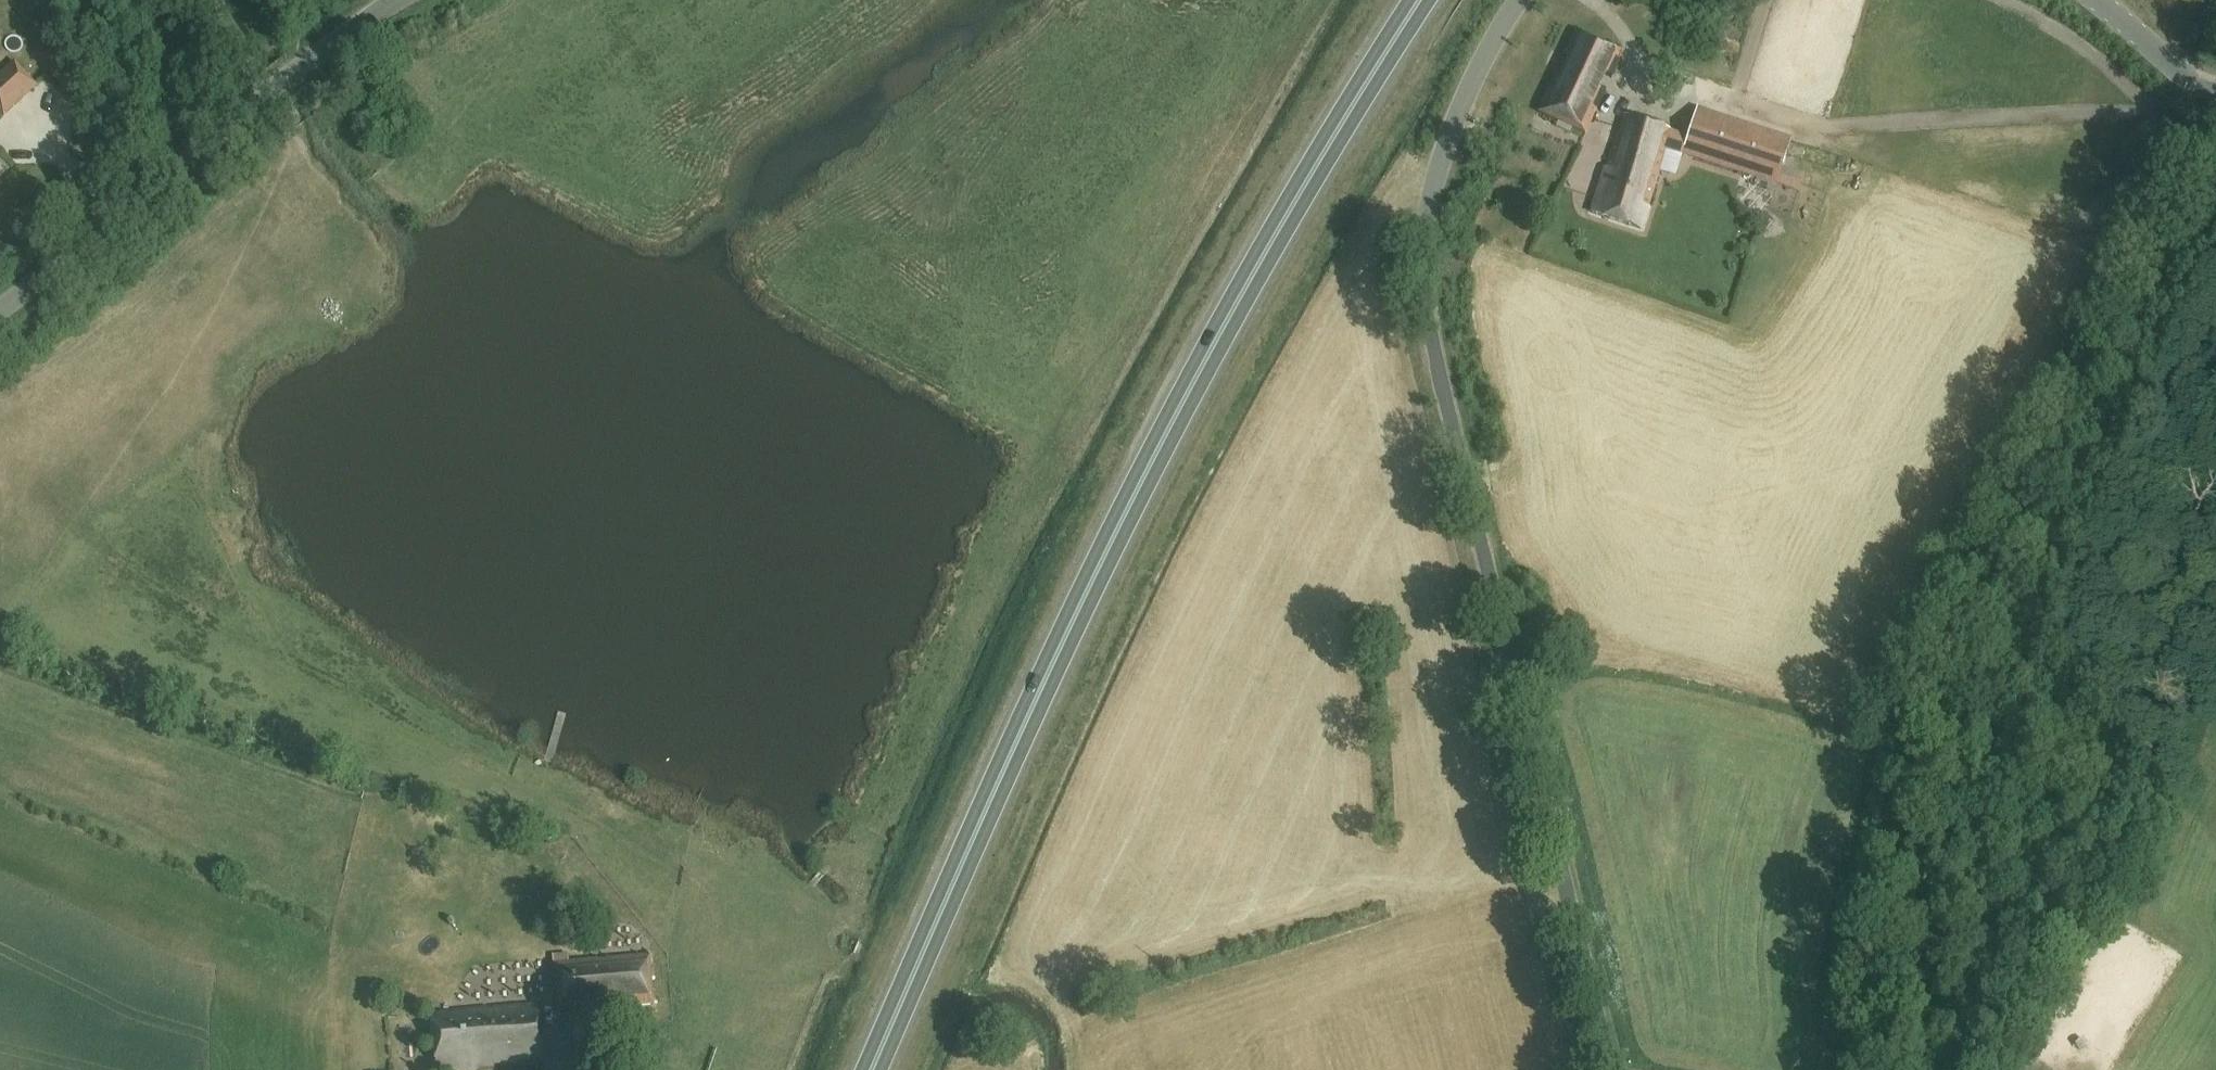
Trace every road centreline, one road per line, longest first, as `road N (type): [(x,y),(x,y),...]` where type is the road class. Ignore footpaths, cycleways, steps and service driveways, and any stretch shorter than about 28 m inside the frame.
road 1 (trunk): [(868,1069),(1103,557),(1249,278),(1419,0)]
road 2 (unclassified): [(1610,1069),(1423,297),(1430,198),(1453,123),(1519,0)]
road 3 (tertiary): [(0,307),(397,0)]
road 4 (tertiary): [(2215,87),(2197,83),(2099,0)]

